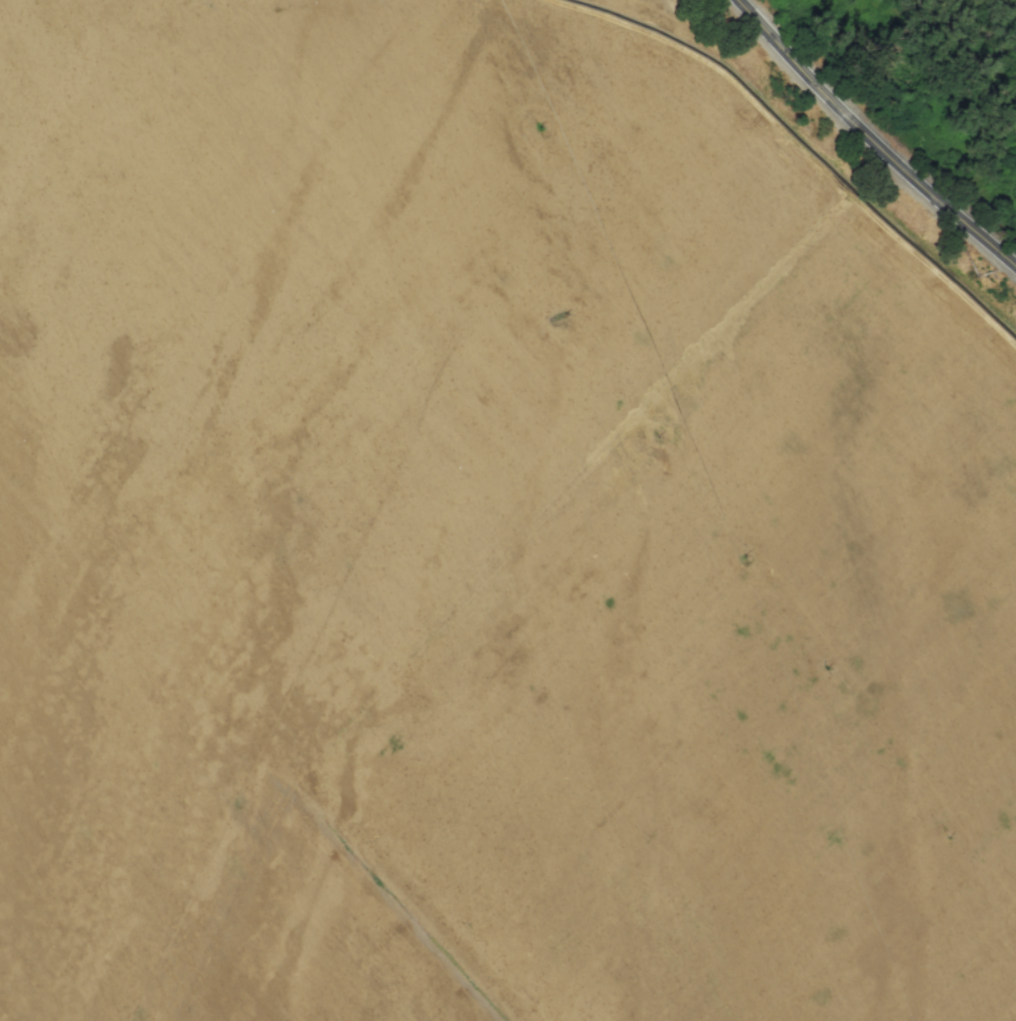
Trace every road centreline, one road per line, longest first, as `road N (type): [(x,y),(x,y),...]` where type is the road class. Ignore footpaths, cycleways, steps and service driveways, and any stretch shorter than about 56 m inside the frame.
road 1 (secondary): [(1015,270),(738,0)]

